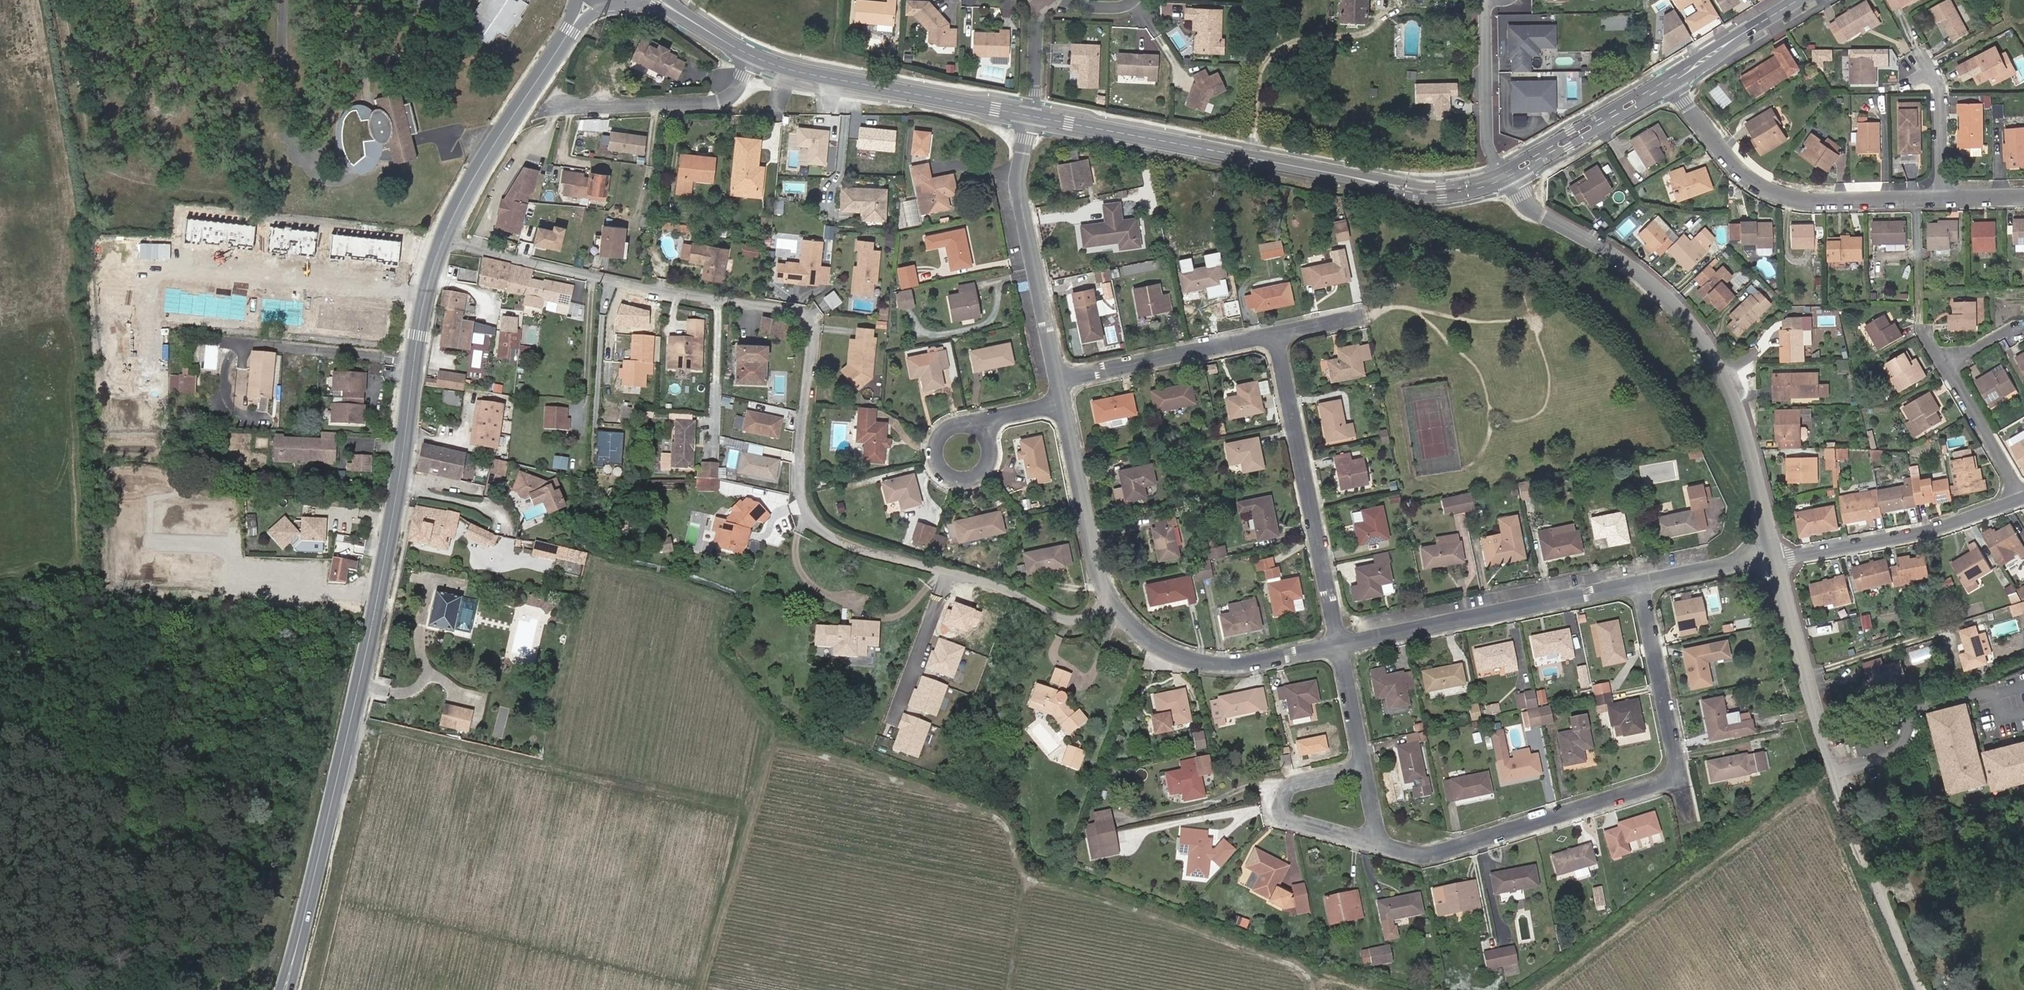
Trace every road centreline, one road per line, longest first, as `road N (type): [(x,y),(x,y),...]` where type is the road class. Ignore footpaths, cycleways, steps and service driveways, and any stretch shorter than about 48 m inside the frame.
road 1 (residential): [(1109,599),(1075,621),(1059,618),(994,585),(845,544),(821,530),(807,515),(800,471),(809,319),(792,310),(621,283),(444,238)]
road 2 (track): [(37,0),(81,236),(83,559),(72,573),(0,578)]
road 3 (residential): [(1510,177),(1538,212),(1618,256),(1677,306),(1723,371),(1778,557)]
road 4 (tertiary): [(1032,113),(1420,190),(1510,177)]
road 5 (residential): [(1778,557),(1829,779),(1923,989)]
road 6 (track): [(312,989),(373,723),(553,760)]
road 7 (track): [(1310,989),(1307,966),(1033,863),(1012,989)]
road 8 (secondary): [(378,599),(285,989)]
road 9 (residential): [(425,297),(171,265),(159,279),(162,399)]
road 10 (residential): [(1938,198),(1792,198),(1742,169),(1667,83)]
road 11 (residential): [(1276,336),(1340,647)]
road 12 (residential): [(1380,846),(1423,857),(1680,778)]
road 13 (residential): [(1643,590),(1340,647)]
road 14 (secondary): [(425,297),(378,599)]
road 15 (track): [(783,733),(788,743),(997,815),(1019,869),(1031,876)]
road 16 (tertiary): [(755,54),(801,71),(1032,113)]
road 17 (secondary): [(587,0),(444,238)]
road 18 (residential): [(1057,379),(1019,190),(1032,113)]
road 19 (track): [(783,733),(766,757),(702,989)]
road 20 (residential): [(1340,647),(1259,664),(1187,660),(1158,648),(1109,599)]
road 21 (residential): [(1778,557),(1931,528),(2023,497)]
road 22 (residential): [(555,105),(718,101),(743,81),(755,54)]
road 23 (residential): [(1057,379),(1276,336)]
road 24 (track): [(553,760),(754,803)]
road 25 (residential): [(1365,770),(1296,788),(1281,809),(1380,846)]
road 26 (residential): [(1109,599),(1064,407)]
road 27 (residential): [(1680,778),(1643,590)]
road 28 (residential): [(378,599),(248,579),(235,545),(219,545)]
road 29 (tertiary): [(1510,177),(1667,83)]
road 30 (residential): [(1492,0),(1491,149),(1510,177)]
road 31 (tertiary): [(1667,83),(1802,0)]
road 32 (residential): [(2023,496),(1947,370)]
road 33 (residential): [(1778,557),(1643,590)]
road 34 (residential): [(1938,198),(1941,85),(1927,67)]
road 35 (residential): [(1340,647),(1365,770)]
road 36 (residential): [(981,427),(945,427),(932,452),(946,478),(977,480)]

